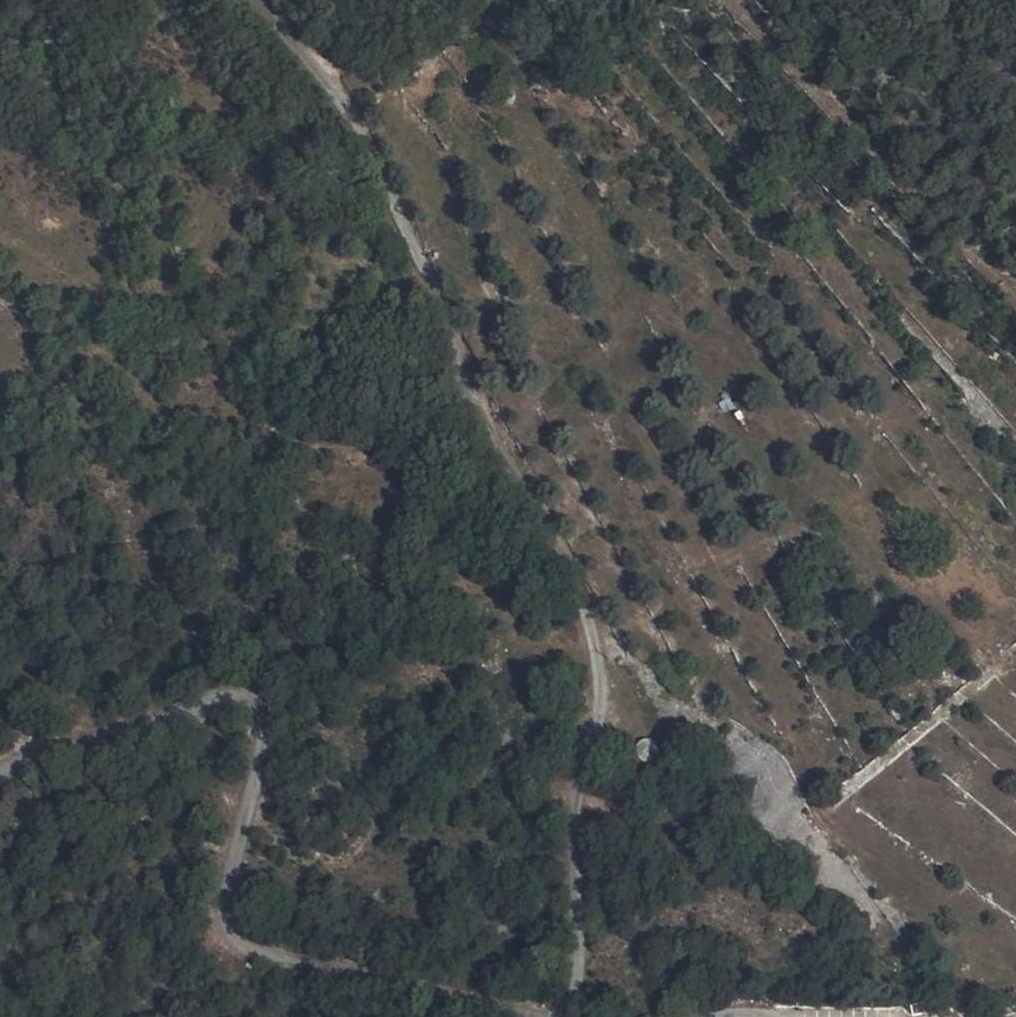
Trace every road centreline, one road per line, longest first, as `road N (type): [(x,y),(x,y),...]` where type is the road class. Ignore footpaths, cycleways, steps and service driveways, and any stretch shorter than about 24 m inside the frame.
road 1 (unclassified): [(565,1016),(581,785),(598,684),(577,605),(366,136),(257,0)]
road 2 (unclassified): [(556,1016),(398,972),(262,952),(240,931),(229,902),(262,730),(238,702),(198,702),(51,747),(0,775)]

